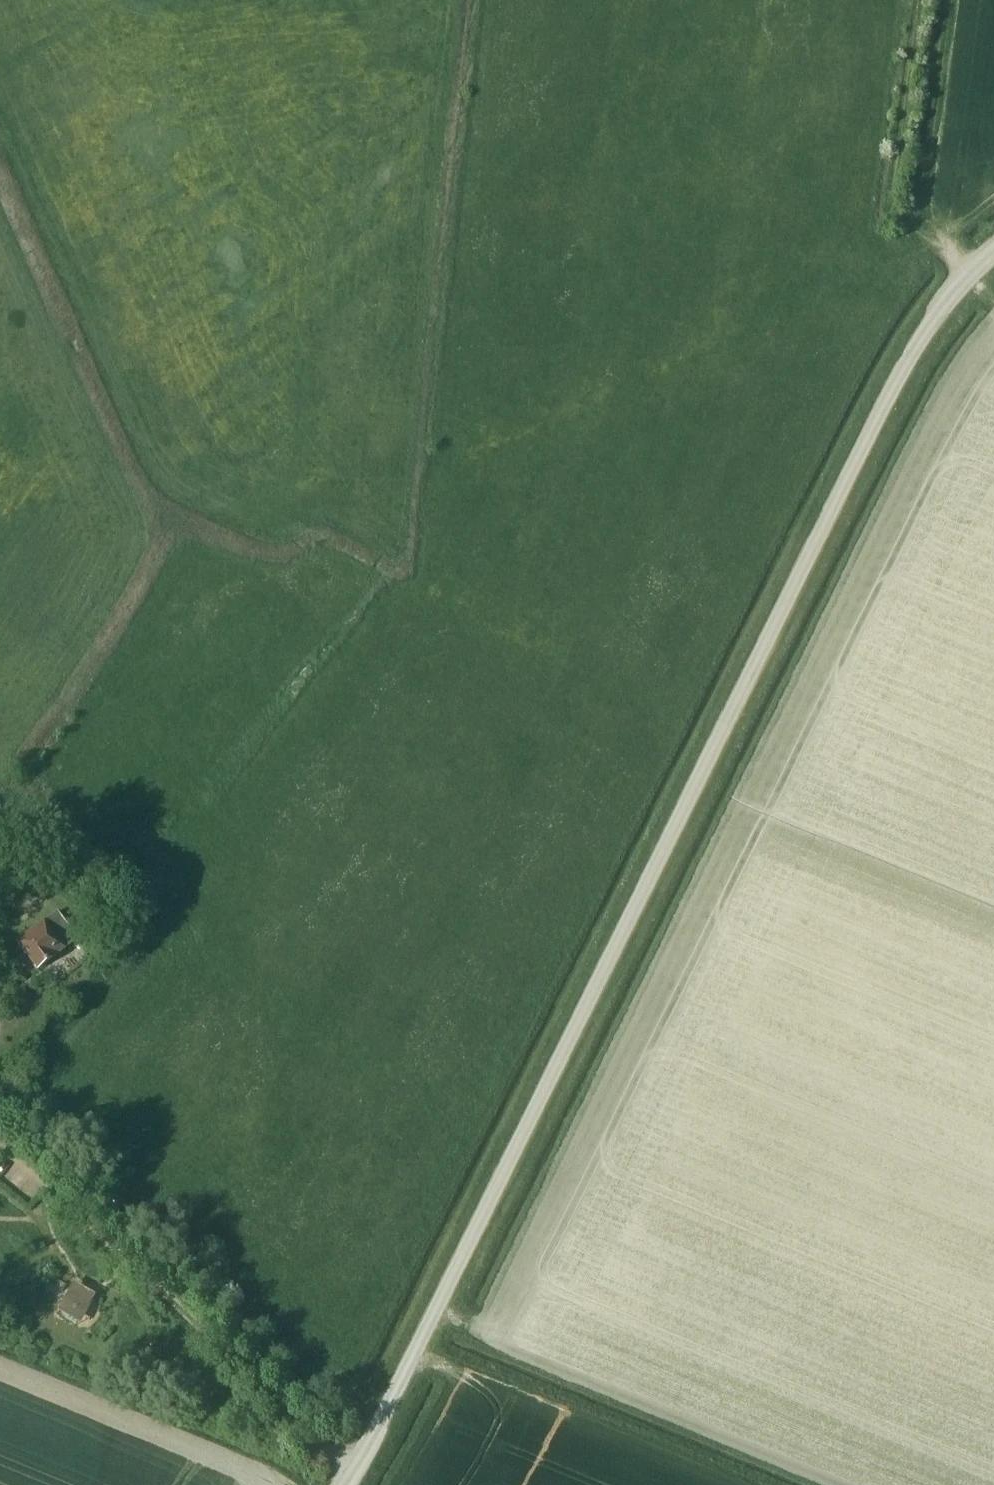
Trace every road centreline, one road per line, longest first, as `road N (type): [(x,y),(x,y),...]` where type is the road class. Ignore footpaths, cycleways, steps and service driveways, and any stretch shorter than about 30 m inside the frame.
road 1 (unclassified): [(993,254),(934,317),(343,1484)]
road 2 (track): [(970,275),(906,218),(896,185),(919,0)]

